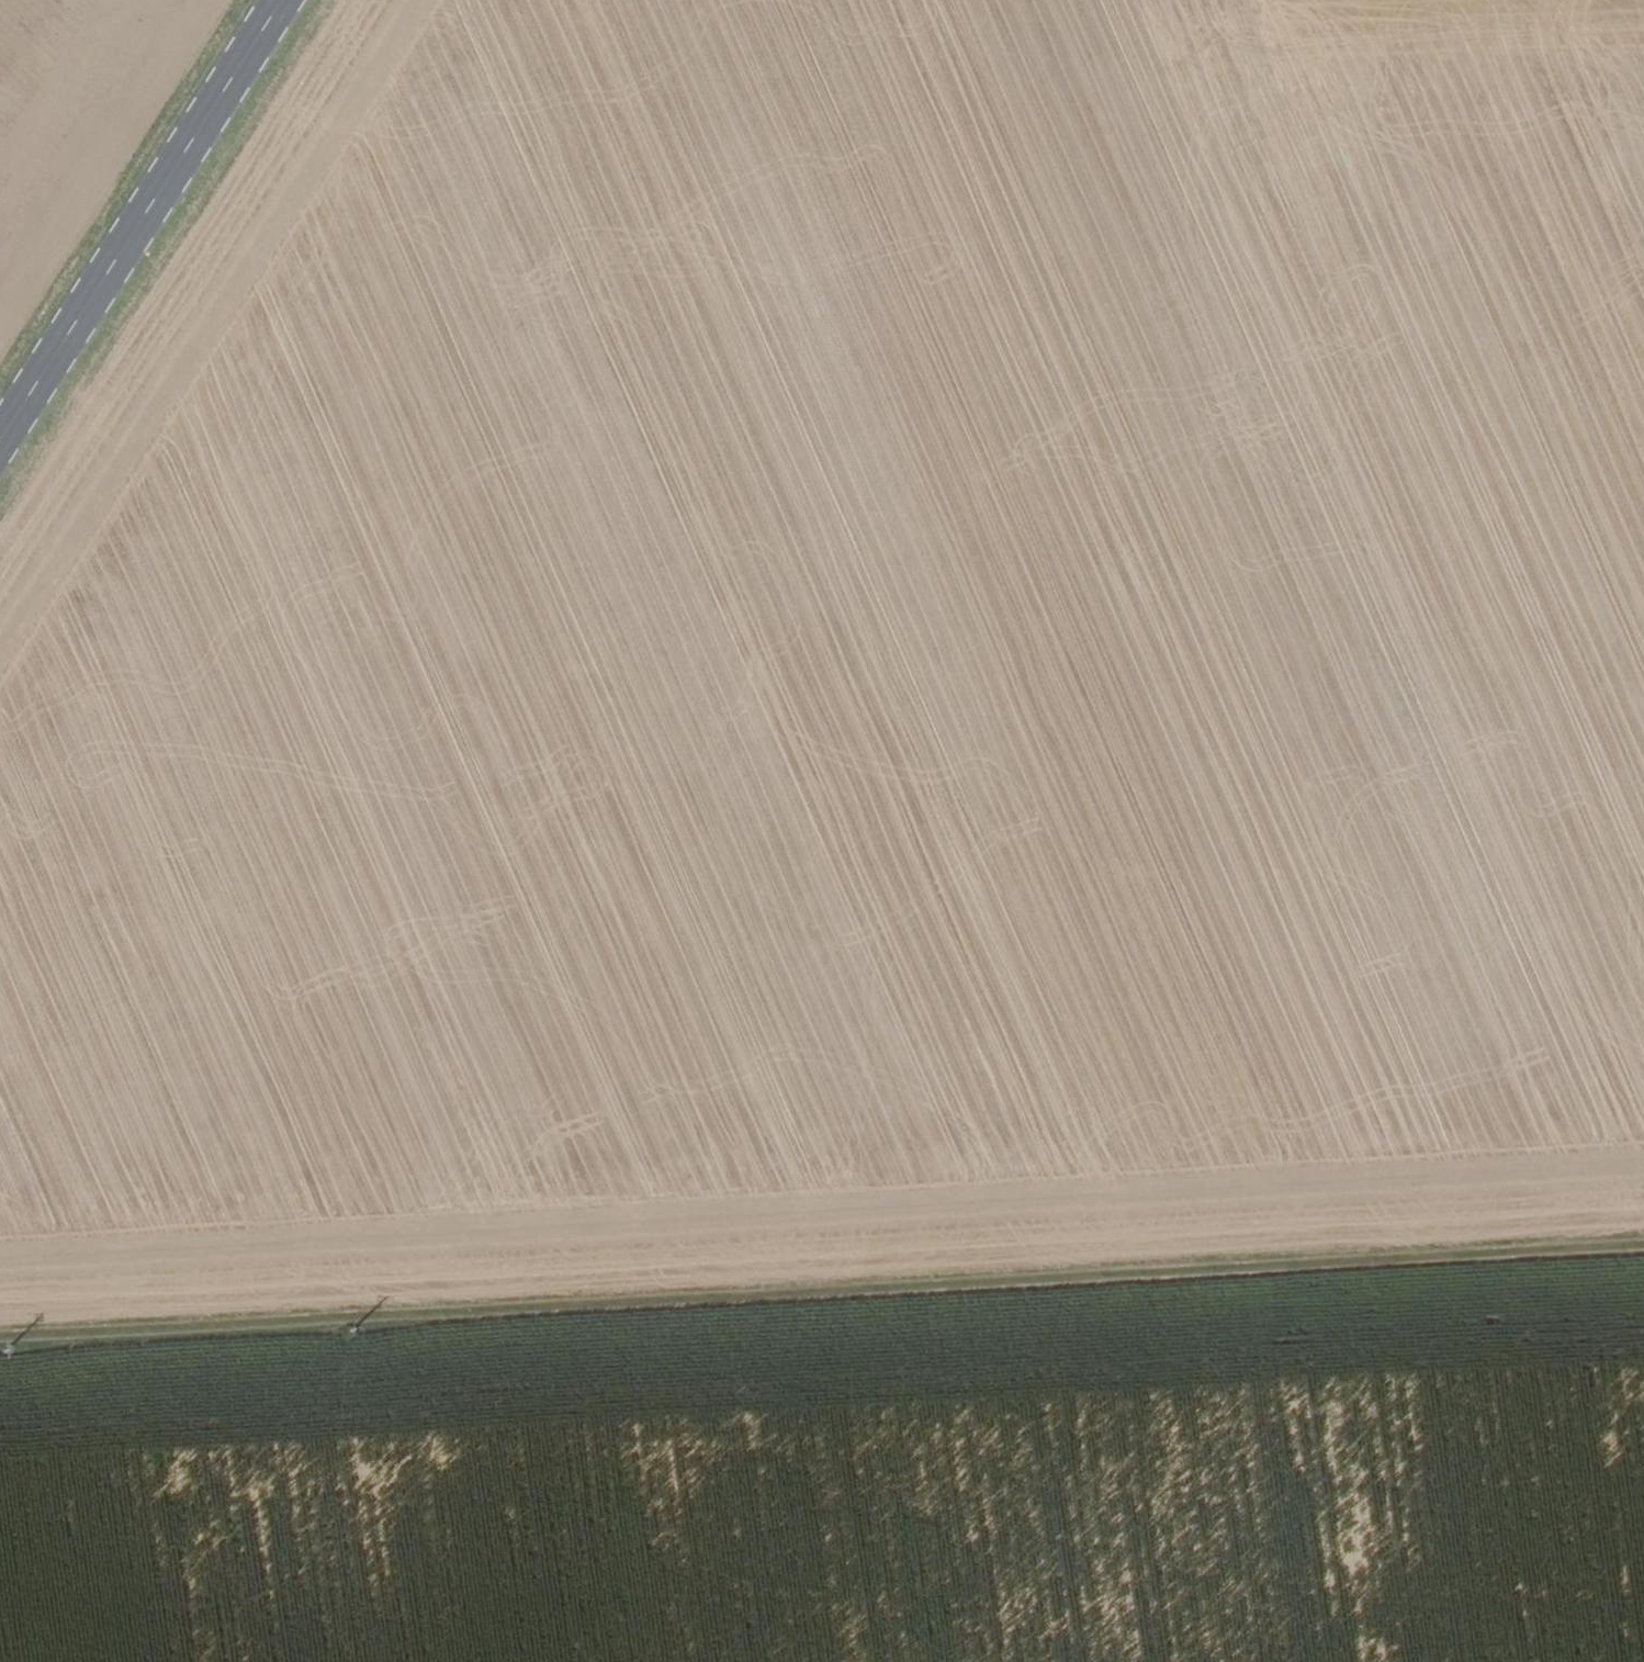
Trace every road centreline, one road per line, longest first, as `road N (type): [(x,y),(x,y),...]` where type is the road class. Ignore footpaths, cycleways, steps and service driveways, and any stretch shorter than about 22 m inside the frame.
road 1 (track): [(1643,1245),(0,1342)]
road 2 (primary): [(286,0),(0,448)]

